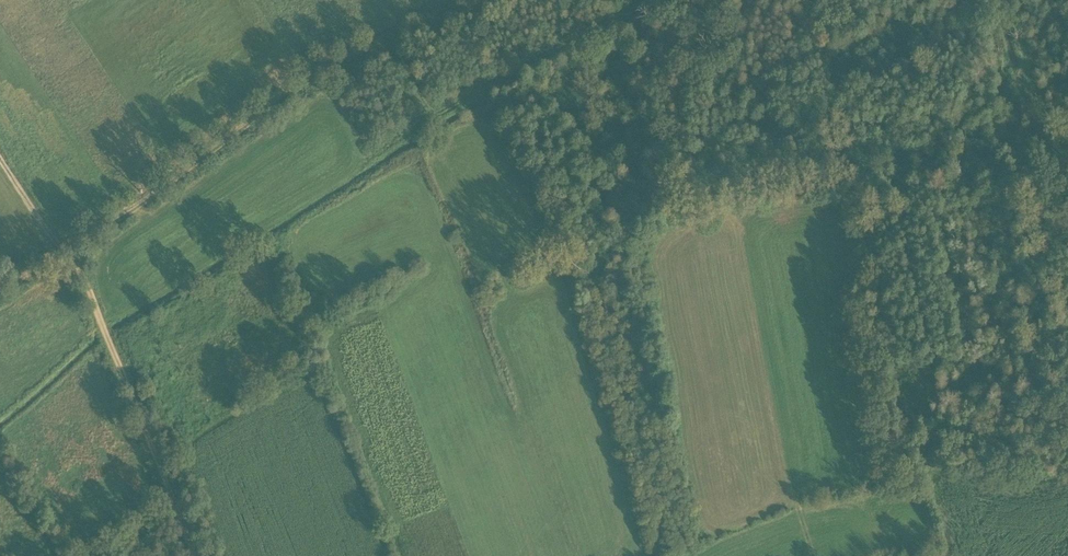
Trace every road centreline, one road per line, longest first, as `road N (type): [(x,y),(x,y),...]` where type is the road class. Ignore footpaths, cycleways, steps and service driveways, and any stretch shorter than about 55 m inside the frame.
road 1 (track): [(65,252),(333,68),(500,0)]
road 2 (track): [(193,555),(83,276),(65,252)]
road 3 (track): [(1067,142),(1049,127),(1009,0)]

